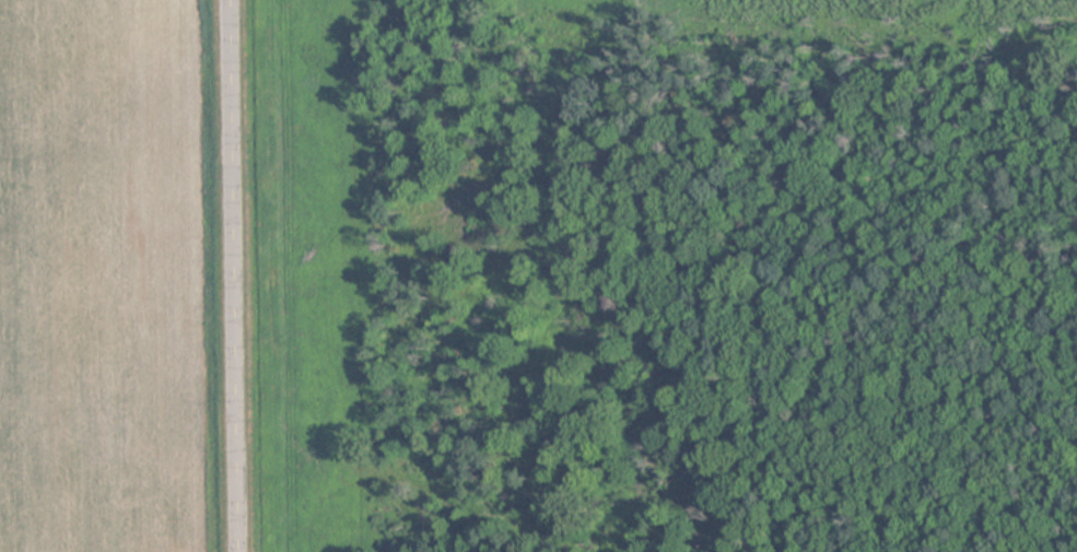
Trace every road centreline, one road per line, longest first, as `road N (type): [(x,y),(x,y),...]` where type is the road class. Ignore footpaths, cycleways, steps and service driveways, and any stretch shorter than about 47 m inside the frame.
road 1 (residential): [(249,551),(241,0)]

